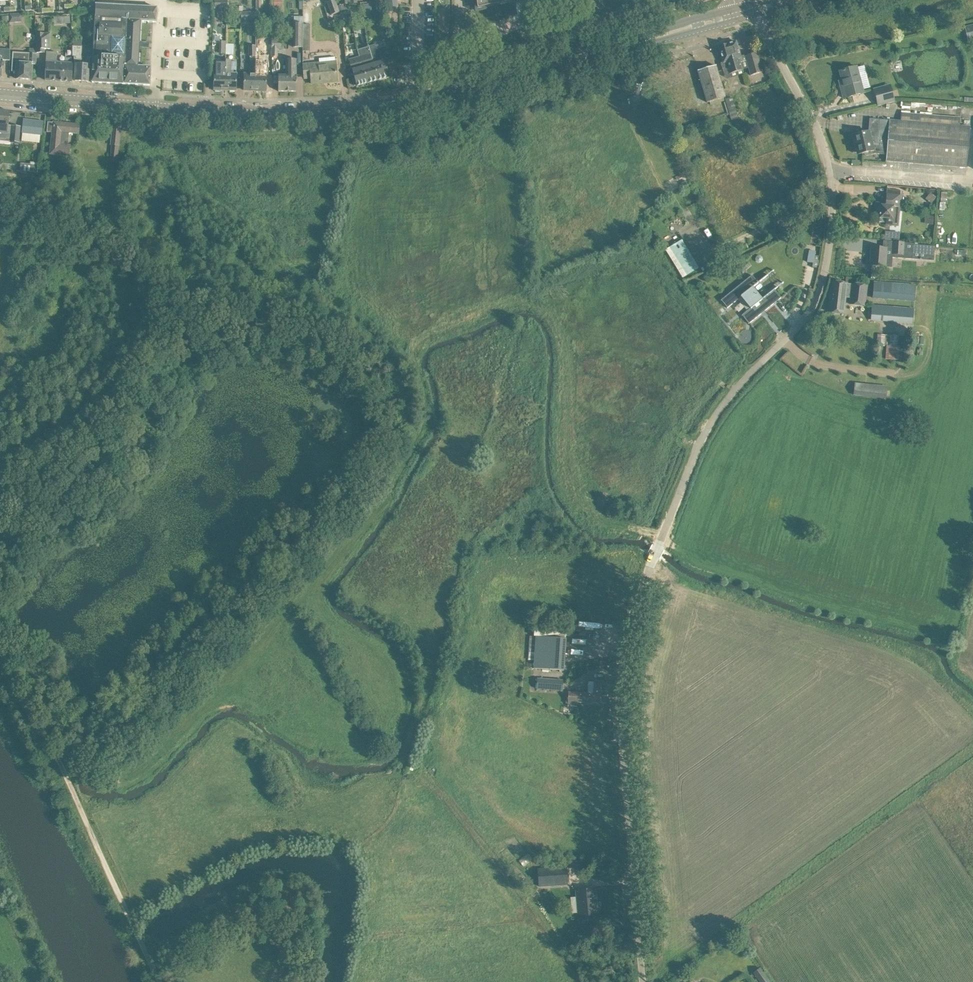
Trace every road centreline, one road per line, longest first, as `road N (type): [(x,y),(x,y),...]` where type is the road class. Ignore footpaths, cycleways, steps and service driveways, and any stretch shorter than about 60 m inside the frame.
road 1 (unclassified): [(643,981),(620,726),(635,607),(702,437),(821,298),(832,235),(826,153),(753,15)]
road 2 (secondary): [(420,101),(332,114),(250,114),(0,94)]
road 3 (secondary): [(601,53),(420,101)]
road 4 (track): [(0,637),(70,783)]

